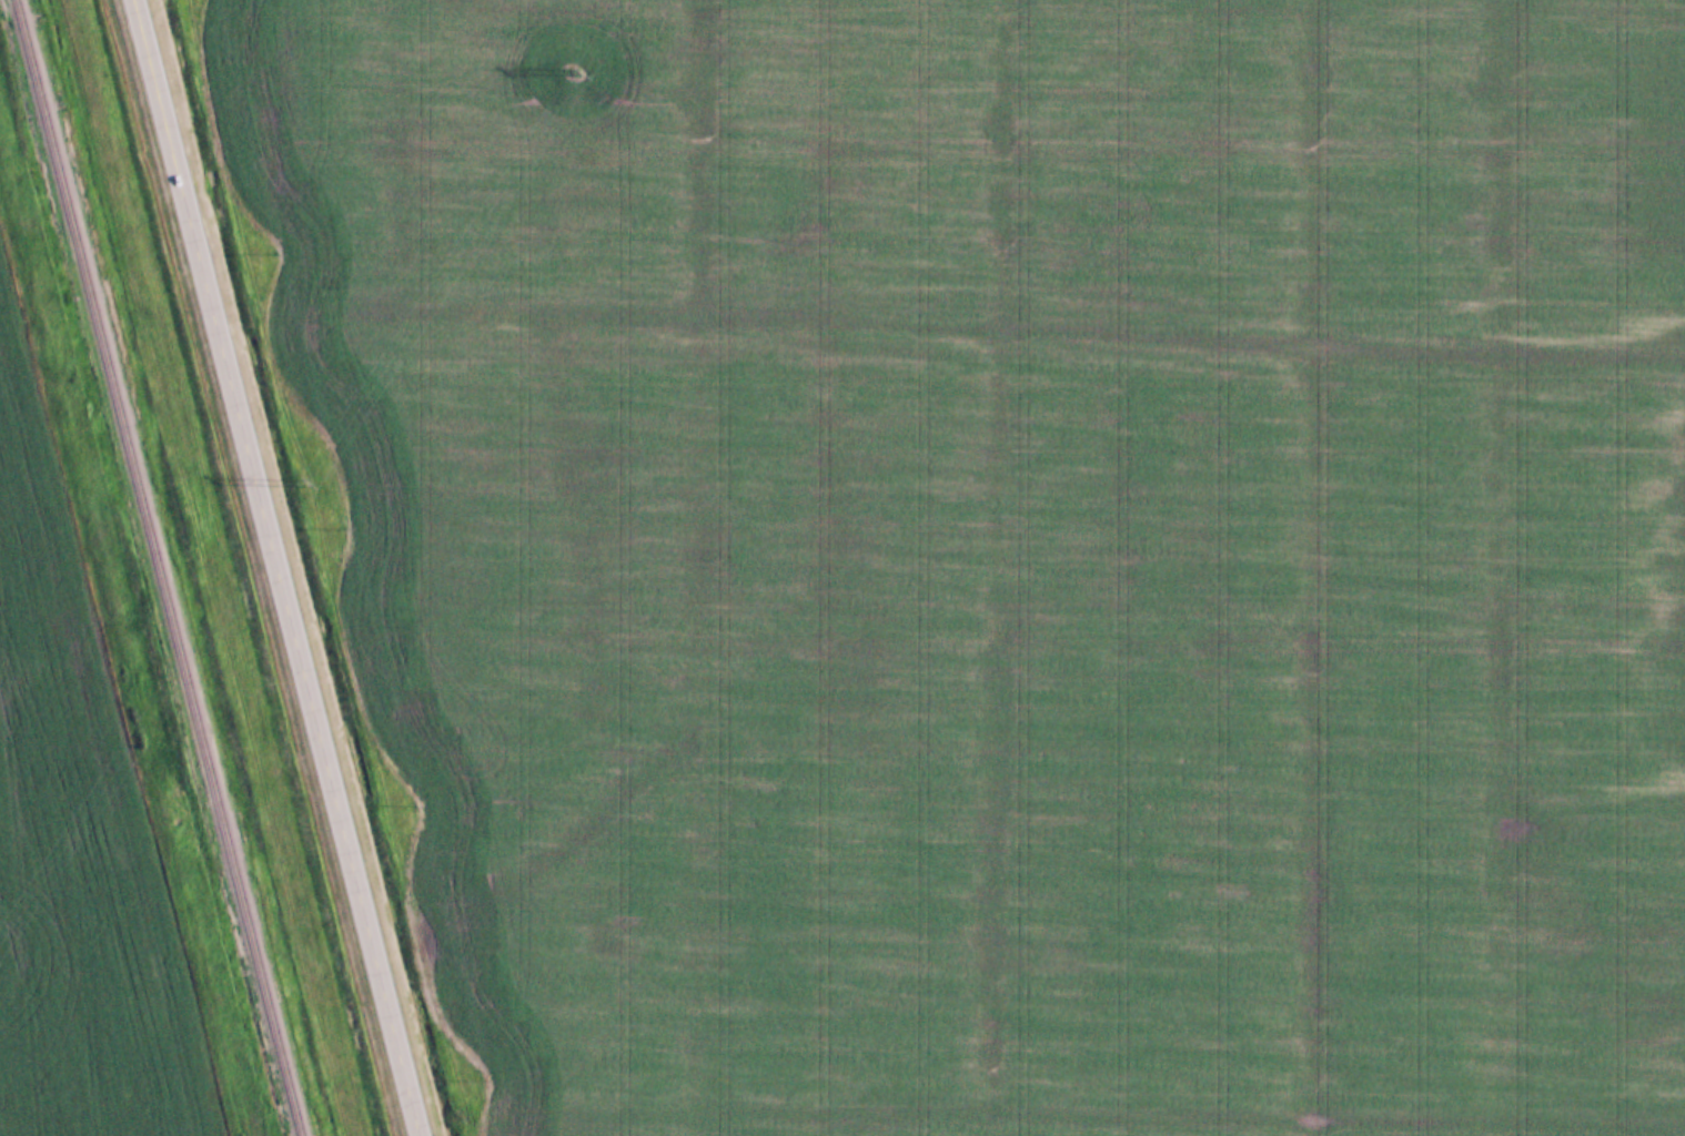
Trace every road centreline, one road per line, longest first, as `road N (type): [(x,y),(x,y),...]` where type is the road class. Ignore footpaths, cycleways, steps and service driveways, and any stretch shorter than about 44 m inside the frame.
road 1 (tertiary): [(421,1135),(138,0)]

